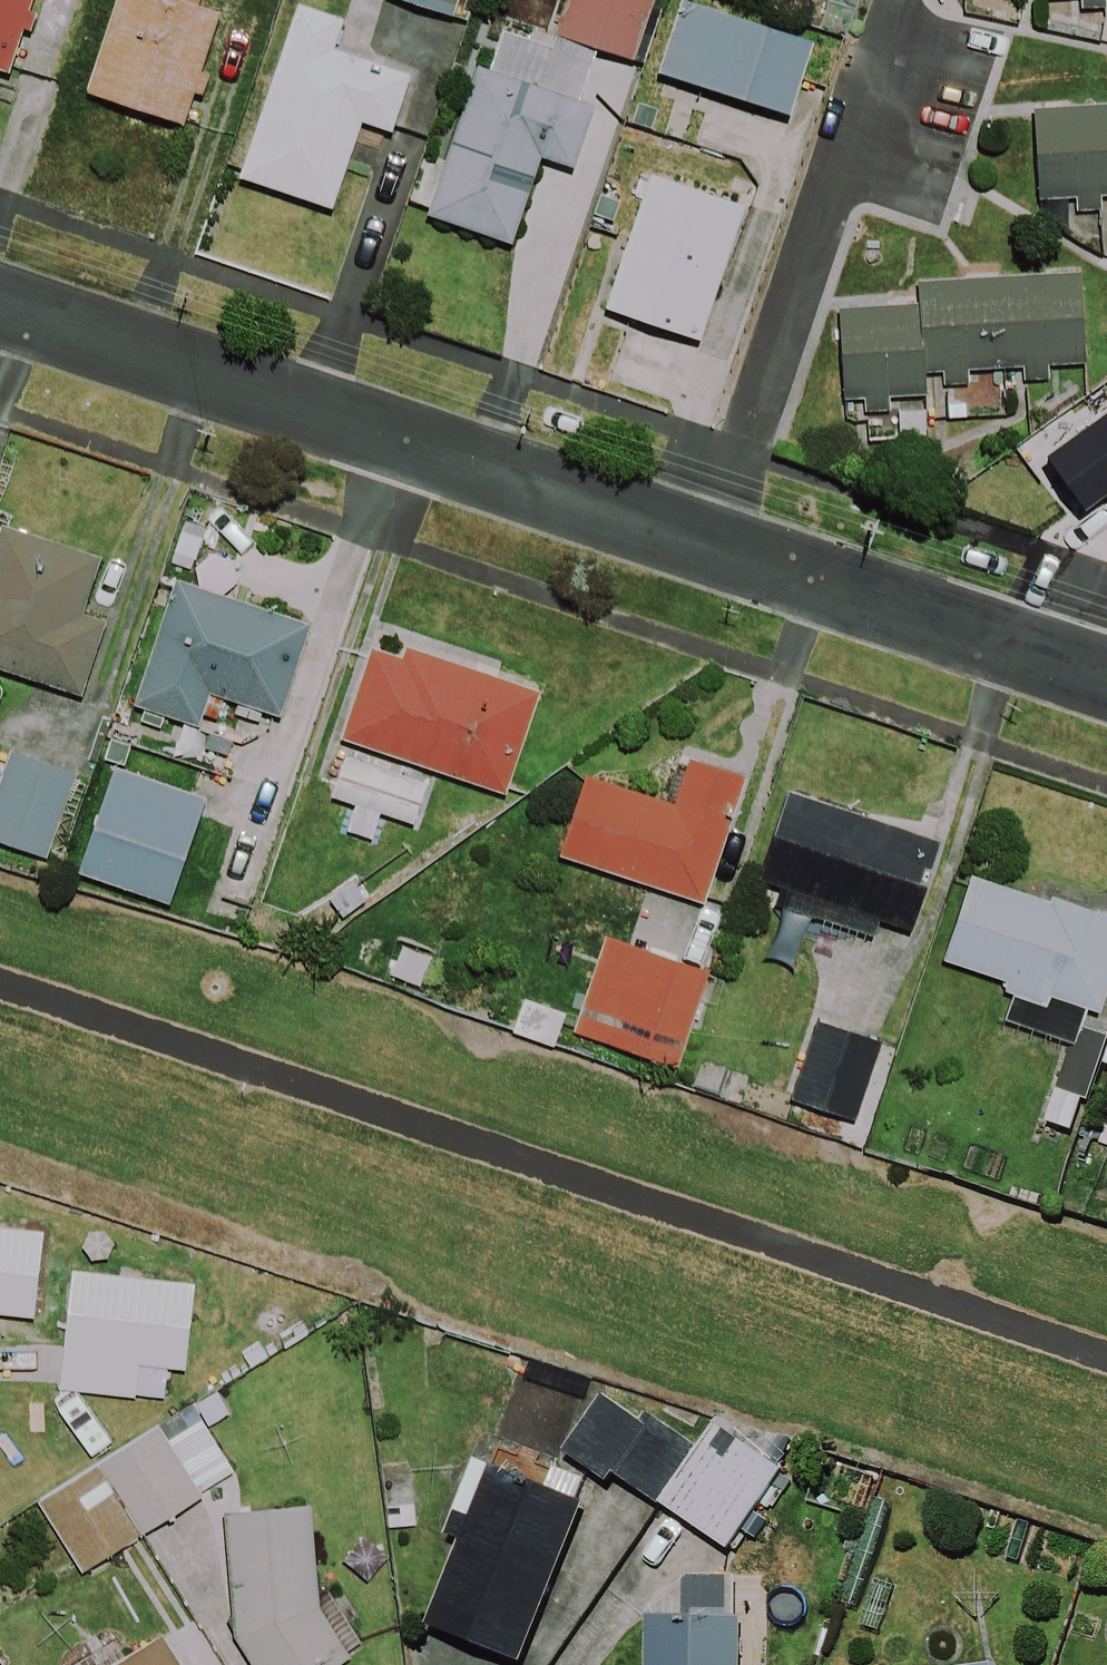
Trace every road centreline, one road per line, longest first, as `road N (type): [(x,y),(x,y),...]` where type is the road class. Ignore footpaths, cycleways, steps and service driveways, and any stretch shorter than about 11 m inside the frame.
road 1 (residential): [(1106,675),(0,302)]

